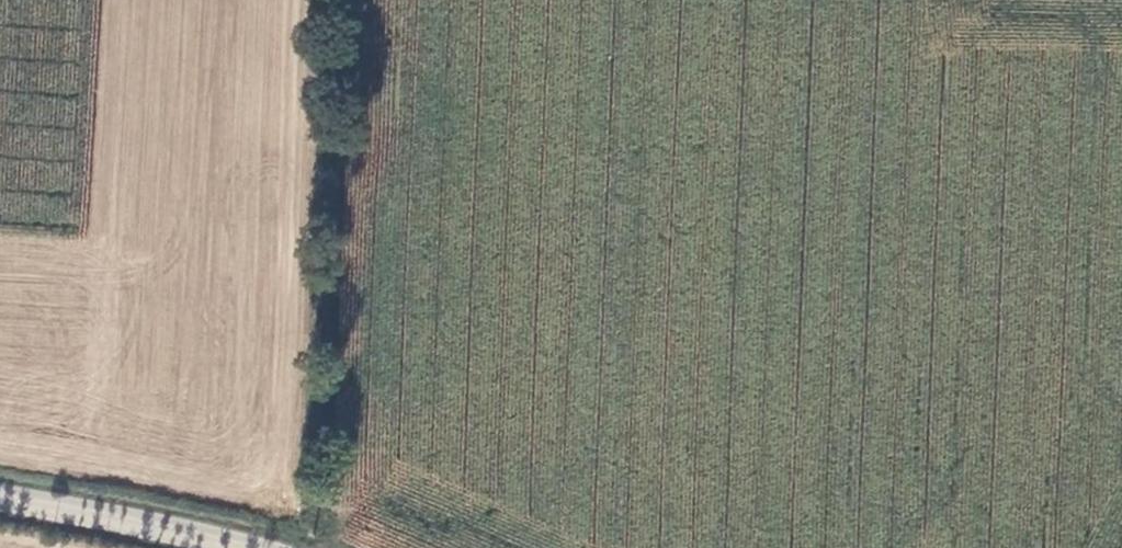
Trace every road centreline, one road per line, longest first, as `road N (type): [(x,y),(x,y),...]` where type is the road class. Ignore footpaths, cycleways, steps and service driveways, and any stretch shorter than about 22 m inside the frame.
road 1 (tertiary): [(256,547),(0,498)]

